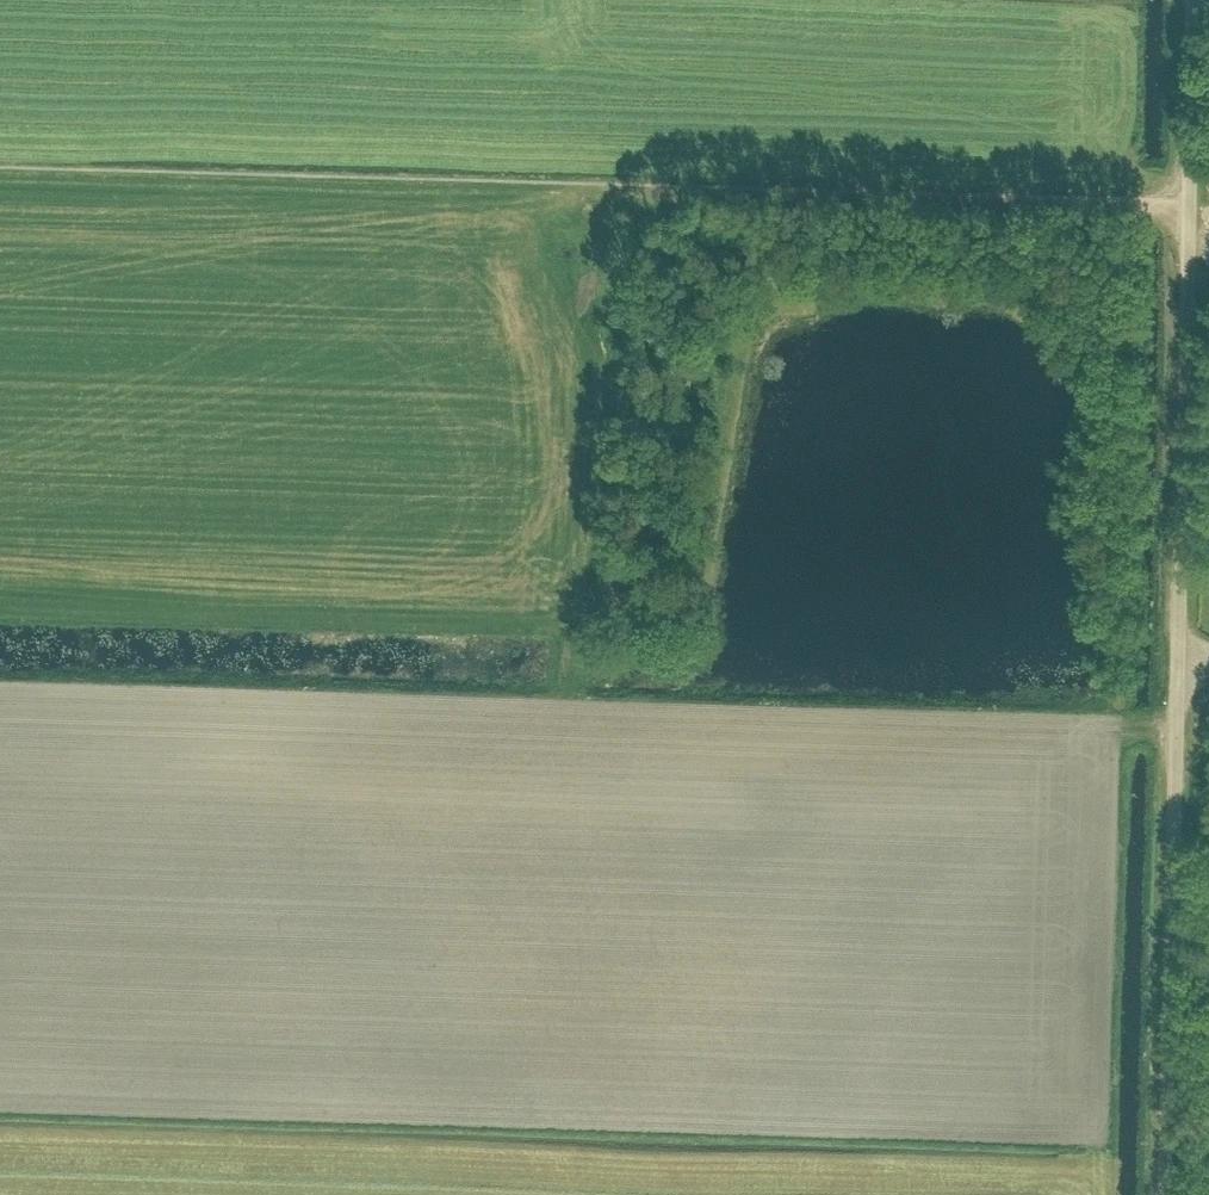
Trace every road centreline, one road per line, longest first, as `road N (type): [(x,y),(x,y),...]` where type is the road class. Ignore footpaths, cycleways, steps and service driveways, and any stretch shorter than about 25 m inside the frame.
road 1 (unclassified): [(1162,1194),(1191,0)]

